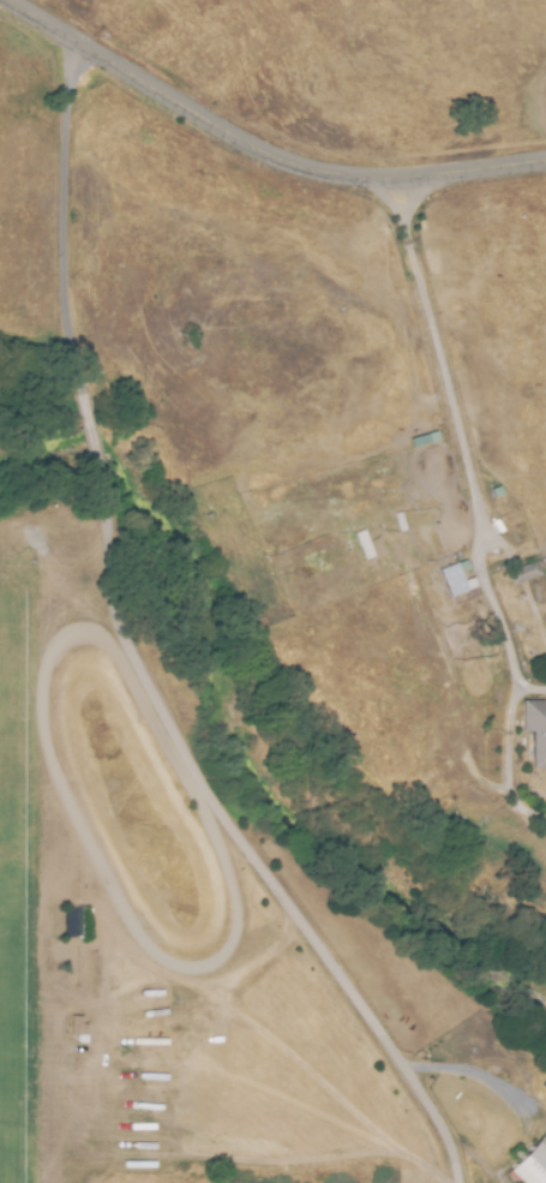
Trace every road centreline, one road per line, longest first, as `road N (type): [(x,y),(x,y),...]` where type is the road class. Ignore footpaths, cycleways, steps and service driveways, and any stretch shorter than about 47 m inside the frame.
road 1 (residential): [(95,473),(114,599),(179,743),(443,1129),(457,1182)]
road 2 (tertiary): [(3,0),(223,132),(307,169),(392,181),(545,165)]
road 3 (residential): [(392,181),(482,530),(480,568),(516,677)]
road 4 (residential): [(80,44),(66,91),(61,241),(66,330),(85,420)]

